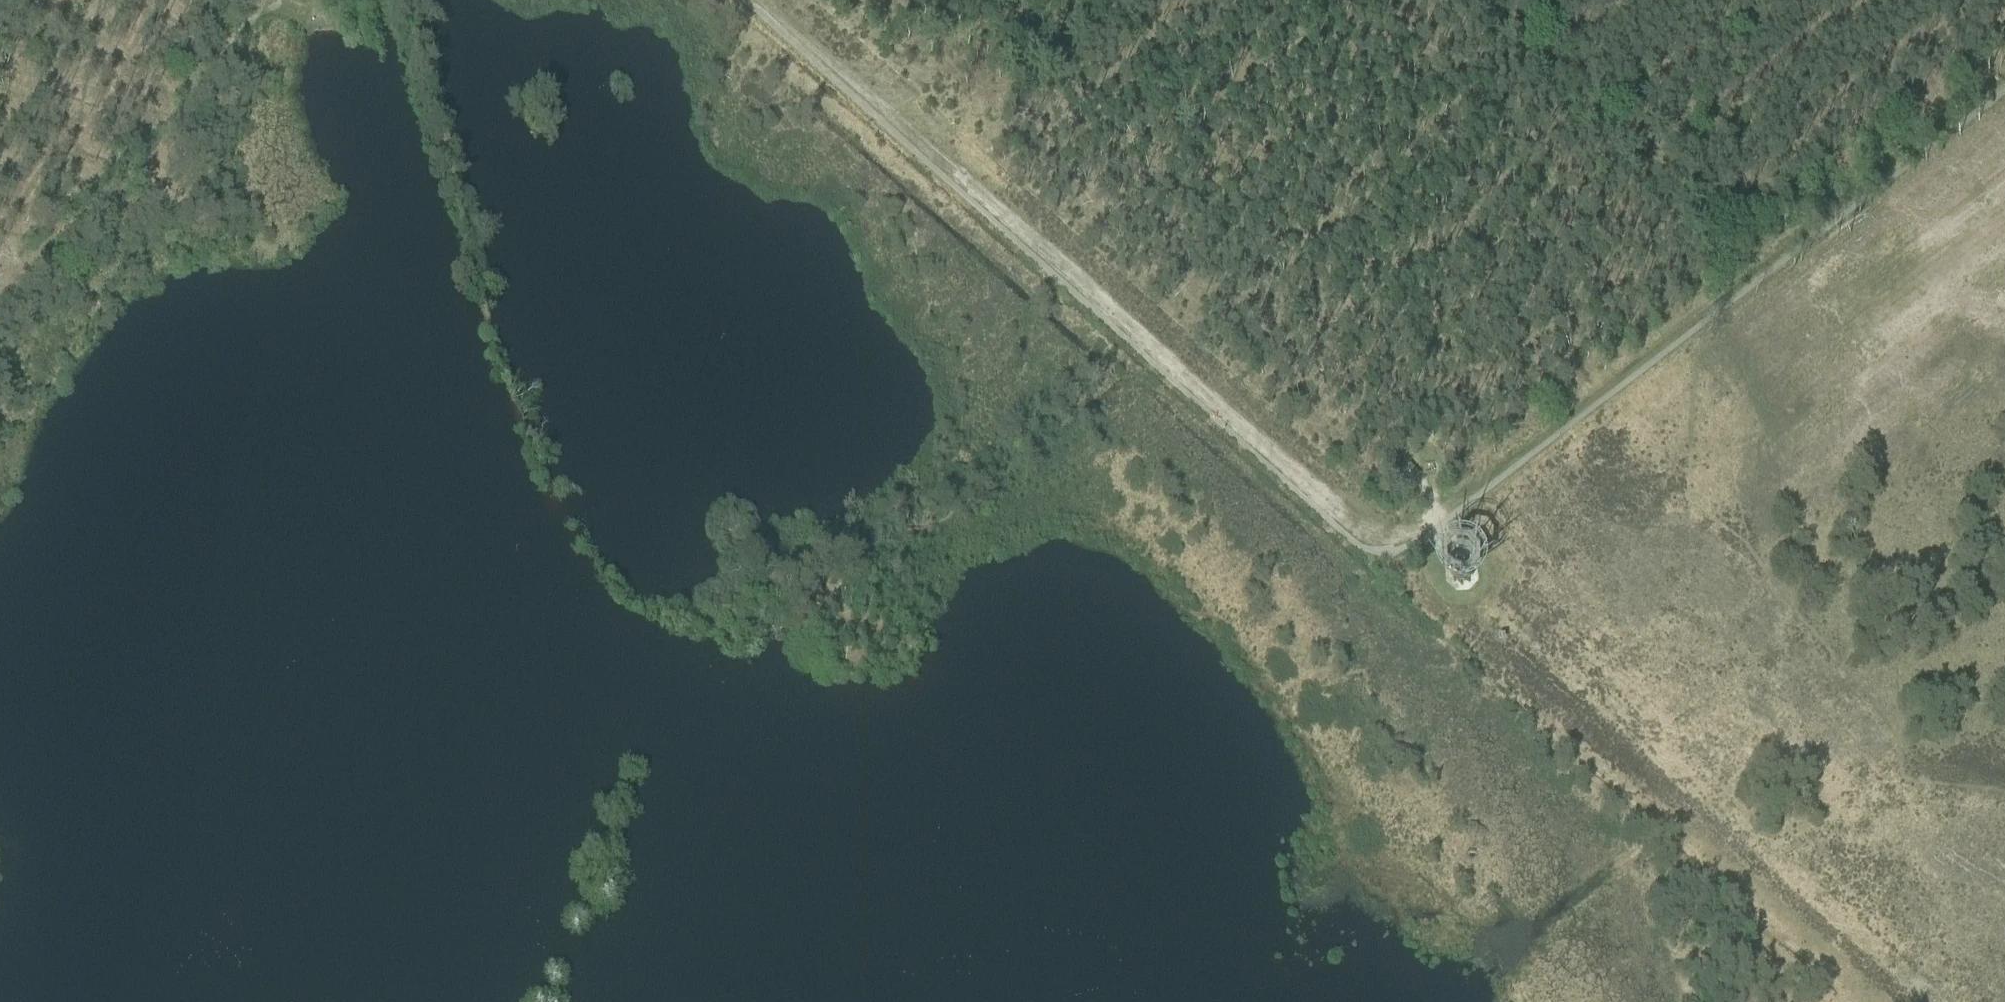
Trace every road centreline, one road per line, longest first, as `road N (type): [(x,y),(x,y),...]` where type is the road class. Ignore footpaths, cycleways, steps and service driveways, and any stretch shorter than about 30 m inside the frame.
road 1 (track): [(767,0),(1361,532),(1385,537),(1418,530),(2004,69)]

